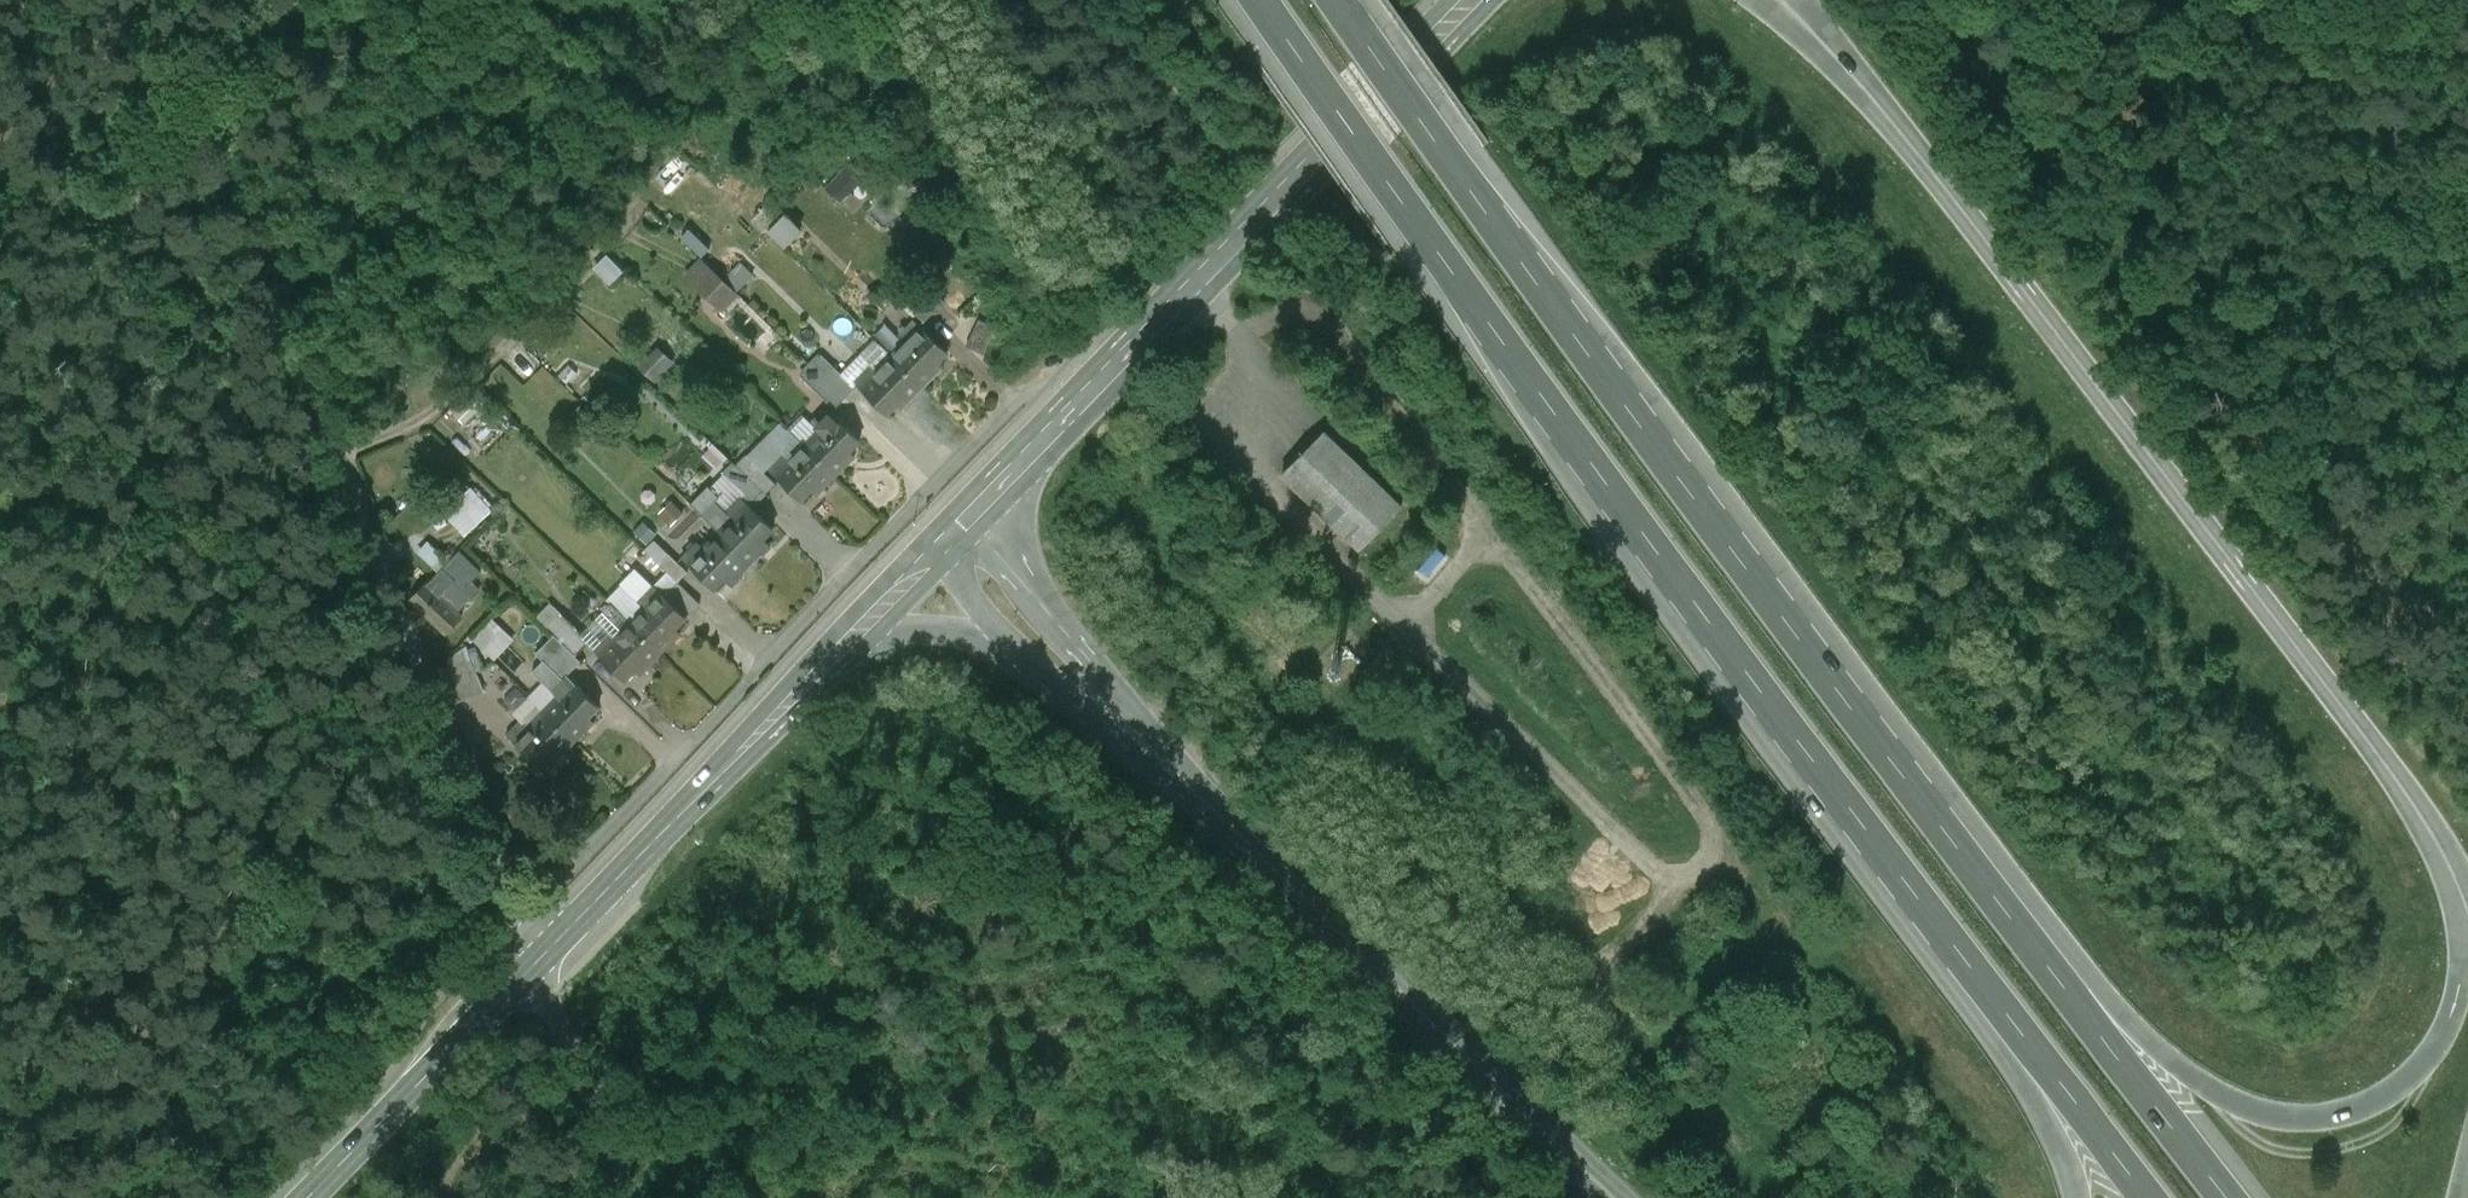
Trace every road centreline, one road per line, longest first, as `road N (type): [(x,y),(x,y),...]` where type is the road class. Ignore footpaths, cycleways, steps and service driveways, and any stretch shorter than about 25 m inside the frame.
road 1 (motorway): [(1268,0),(1517,358),(2057,1083)]
road 2 (motorway): [(2073,1004),(1336,0)]
road 3 (motorway): [(1824,45),(1958,206),(2381,762),(2445,860),(2467,916)]
road 4 (unclassified): [(541,961),(450,746),(172,0)]
road 5 (secondary): [(1470,0),(966,521)]
road 6 (motorway): [(1604,1197),(1170,774)]
road 7 (motorway): [(2467,955),(2451,1023),(2421,1071),(2366,1110),(2318,1122),(2239,1109),(2073,1004)]
road 8 (secondary): [(843,648),(541,961)]
road 9 (track): [(2240,347),(2250,427),(2272,466),(2311,491),(2416,614),(2467,650)]
road 10 (secondary): [(541,961),(313,1197)]
road 11 (motorway): [(1170,774),(966,521)]
road 12 (unclassified): [(634,1197),(541,961)]
road 13 (motorway): [(2224,1197),(2073,1004)]
road 14 (motorway): [(1013,652),(1106,734),(1170,774)]
road 15 (motorway): [(843,648),(923,634),(1013,652)]
road 16 (track): [(385,572),(238,656)]
road 17 (motorway): [(2057,1083),(2148,1197)]
road 18 (motorway): [(929,558),(1013,652)]
road 19 (secondary): [(929,558),(843,648)]

